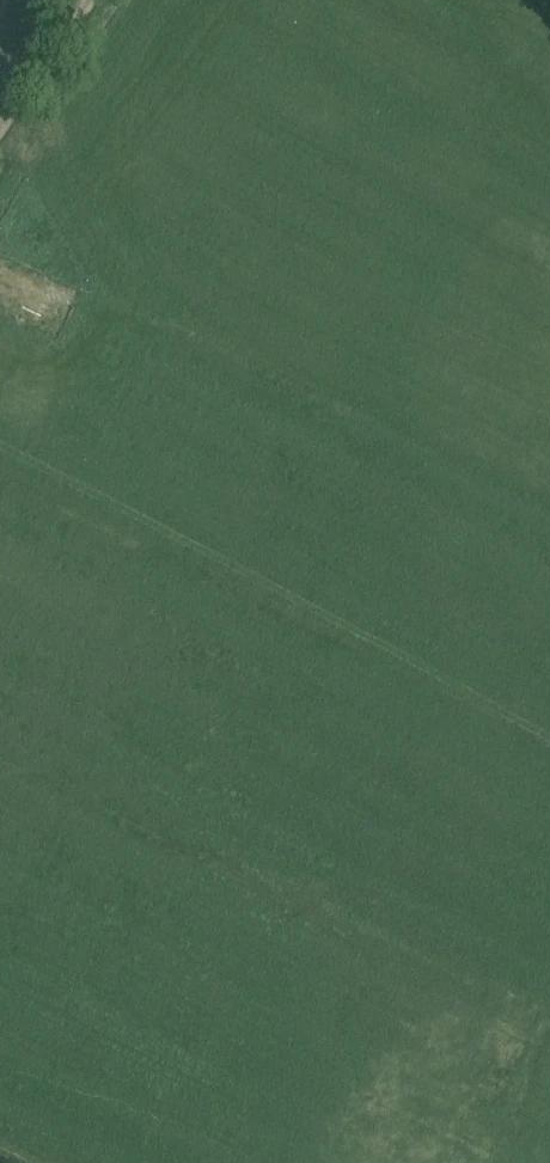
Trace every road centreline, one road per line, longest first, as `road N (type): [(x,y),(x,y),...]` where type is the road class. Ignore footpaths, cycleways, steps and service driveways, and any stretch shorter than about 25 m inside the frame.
road 1 (track): [(0,129),(89,0)]

